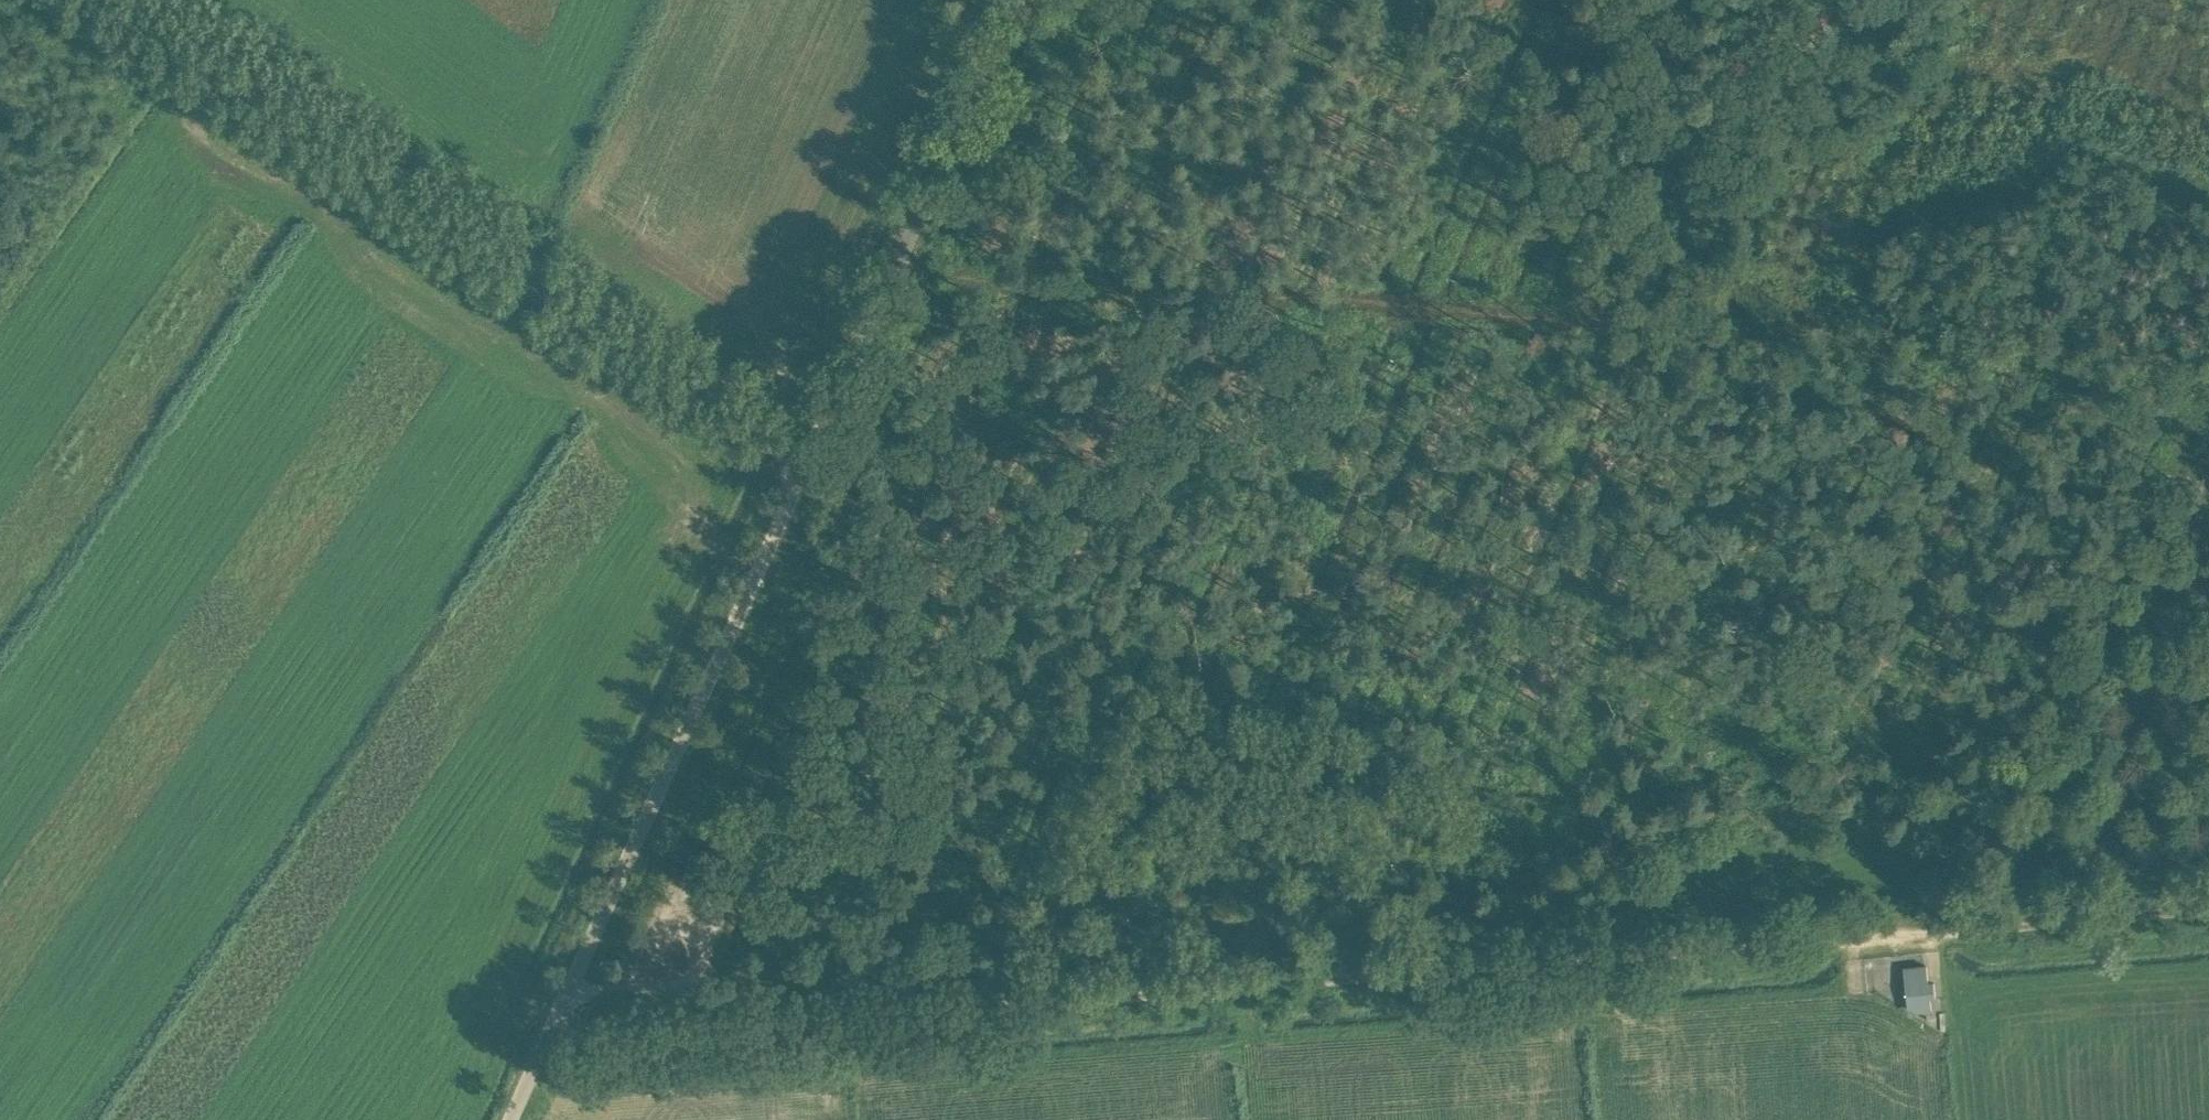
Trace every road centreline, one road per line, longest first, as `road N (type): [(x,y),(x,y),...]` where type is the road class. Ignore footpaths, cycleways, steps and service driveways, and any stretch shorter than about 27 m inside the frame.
road 1 (track): [(2208,914),(550,1040)]
road 2 (unclassified): [(512,1119),(808,452),(902,272),(1024,0)]
road 3 (track): [(808,452),(131,0)]

